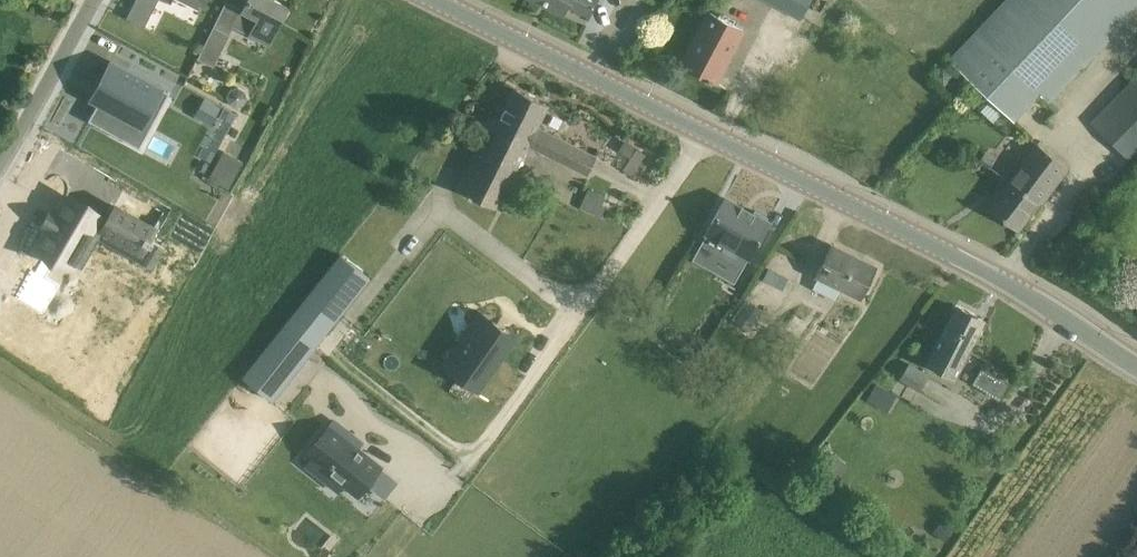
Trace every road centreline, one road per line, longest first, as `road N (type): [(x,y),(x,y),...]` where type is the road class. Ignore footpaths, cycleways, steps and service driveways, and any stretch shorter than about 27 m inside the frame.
road 1 (secondary): [(1136,366),(972,264),(436,0)]
road 2 (unclassified): [(0,163),(94,0)]

